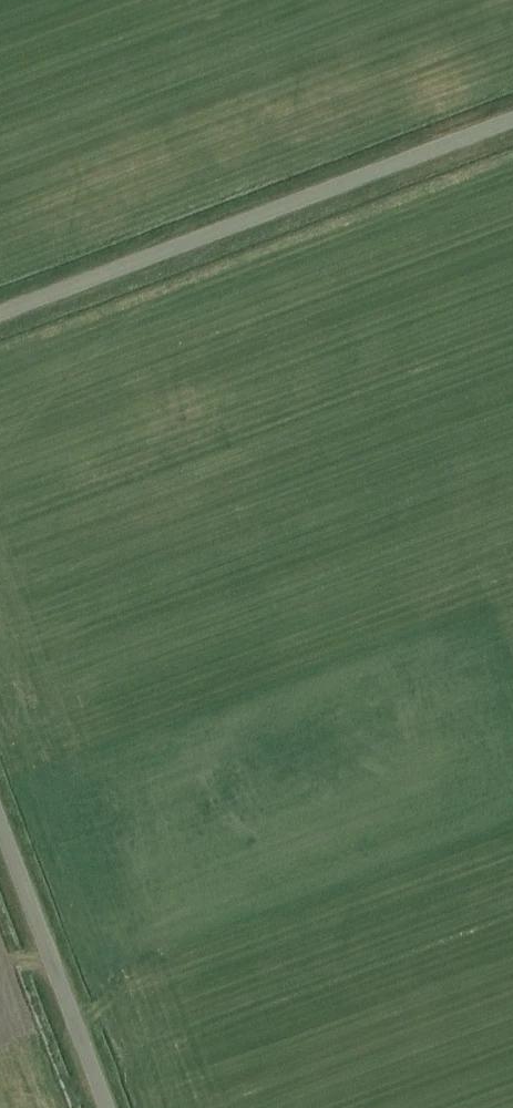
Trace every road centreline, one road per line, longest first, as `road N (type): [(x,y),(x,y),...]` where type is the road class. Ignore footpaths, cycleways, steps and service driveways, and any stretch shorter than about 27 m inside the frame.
road 1 (unclassified): [(0,314),(512,119)]
road 2 (unclassified): [(106,1107),(0,827)]

